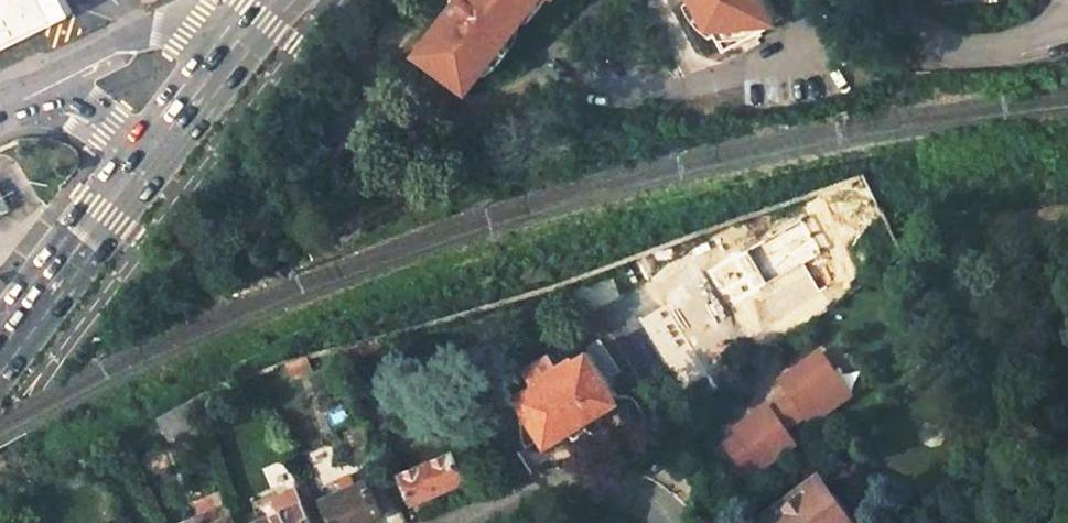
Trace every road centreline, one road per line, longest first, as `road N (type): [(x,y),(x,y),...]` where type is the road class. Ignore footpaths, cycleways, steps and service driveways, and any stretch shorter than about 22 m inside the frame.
road 1 (primary): [(0,374),(190,127)]
road 2 (unclassified): [(662,522),(633,489),(550,490),(476,522)]
road 3 (unclassified): [(0,125),(57,119),(96,137),(110,172),(94,207)]
road 4 (primary): [(190,127),(295,0)]
road 5 (unclassified): [(0,121),(74,102),(145,138)]
road 6 (unclassified): [(0,117),(121,60),(119,40)]
road 7 (primary): [(94,207),(0,328)]
road 8 (unclassified): [(0,102),(119,40)]
road 9 (unclassified): [(241,0),(209,21),(175,17),(119,40)]

